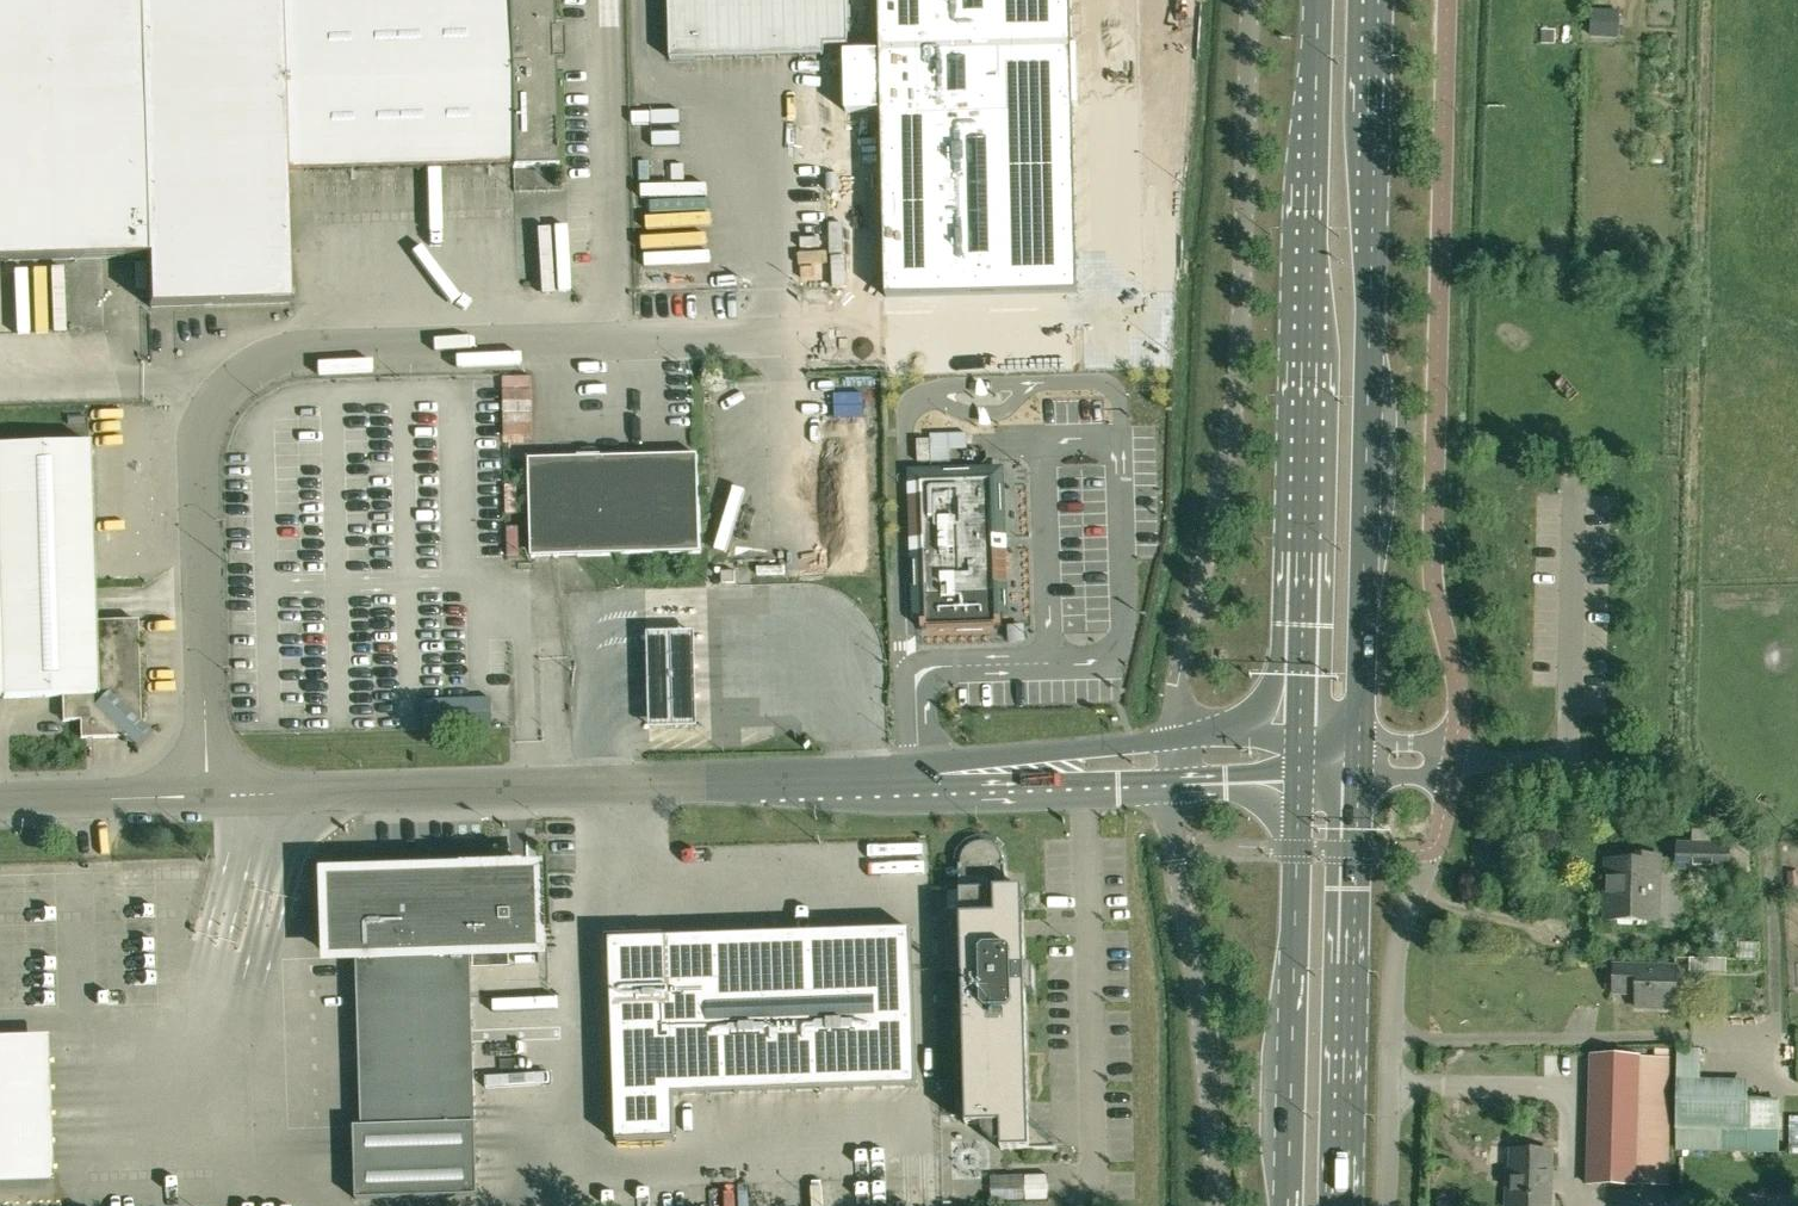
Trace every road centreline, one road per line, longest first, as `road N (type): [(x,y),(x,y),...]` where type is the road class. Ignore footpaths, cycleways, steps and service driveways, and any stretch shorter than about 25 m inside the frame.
road 1 (unclassified): [(622,338),(326,350),(256,364),(216,401),(201,457),(207,801)]
road 2 (unclassified): [(1458,744),(1460,686),(1432,573),(1447,0)]
road 3 (unclassified): [(1251,0),(1244,325),(1175,739)]
road 4 (primary): [(1360,739),(1379,0)]
road 5 (primary): [(1318,0),(1301,737)]
road 6 (unclassified): [(207,801),(919,774)]
road 7 (unclassified): [(1385,1205),(1396,951),(1436,850),(1454,776)]
road 8 (primary): [(1349,1205),(1359,777)]
road 9 (primary): [(1300,779),(1295,1205)]
road 10 (unclassified): [(1221,1205),(1172,785)]
road 11 (unclassified): [(622,338),(613,0)]
road 12 (unclassified): [(1175,739),(975,758),(919,774)]
road 13 (unclassified): [(919,774),(977,792),(1172,785)]
road 14 (unclassified): [(0,806),(207,801)]
road 15 (unclassified): [(814,331),(622,338)]
road 16 (unclassified): [(1172,785),(1300,779)]
road 17 (unclassified): [(1301,737),(1175,739)]

